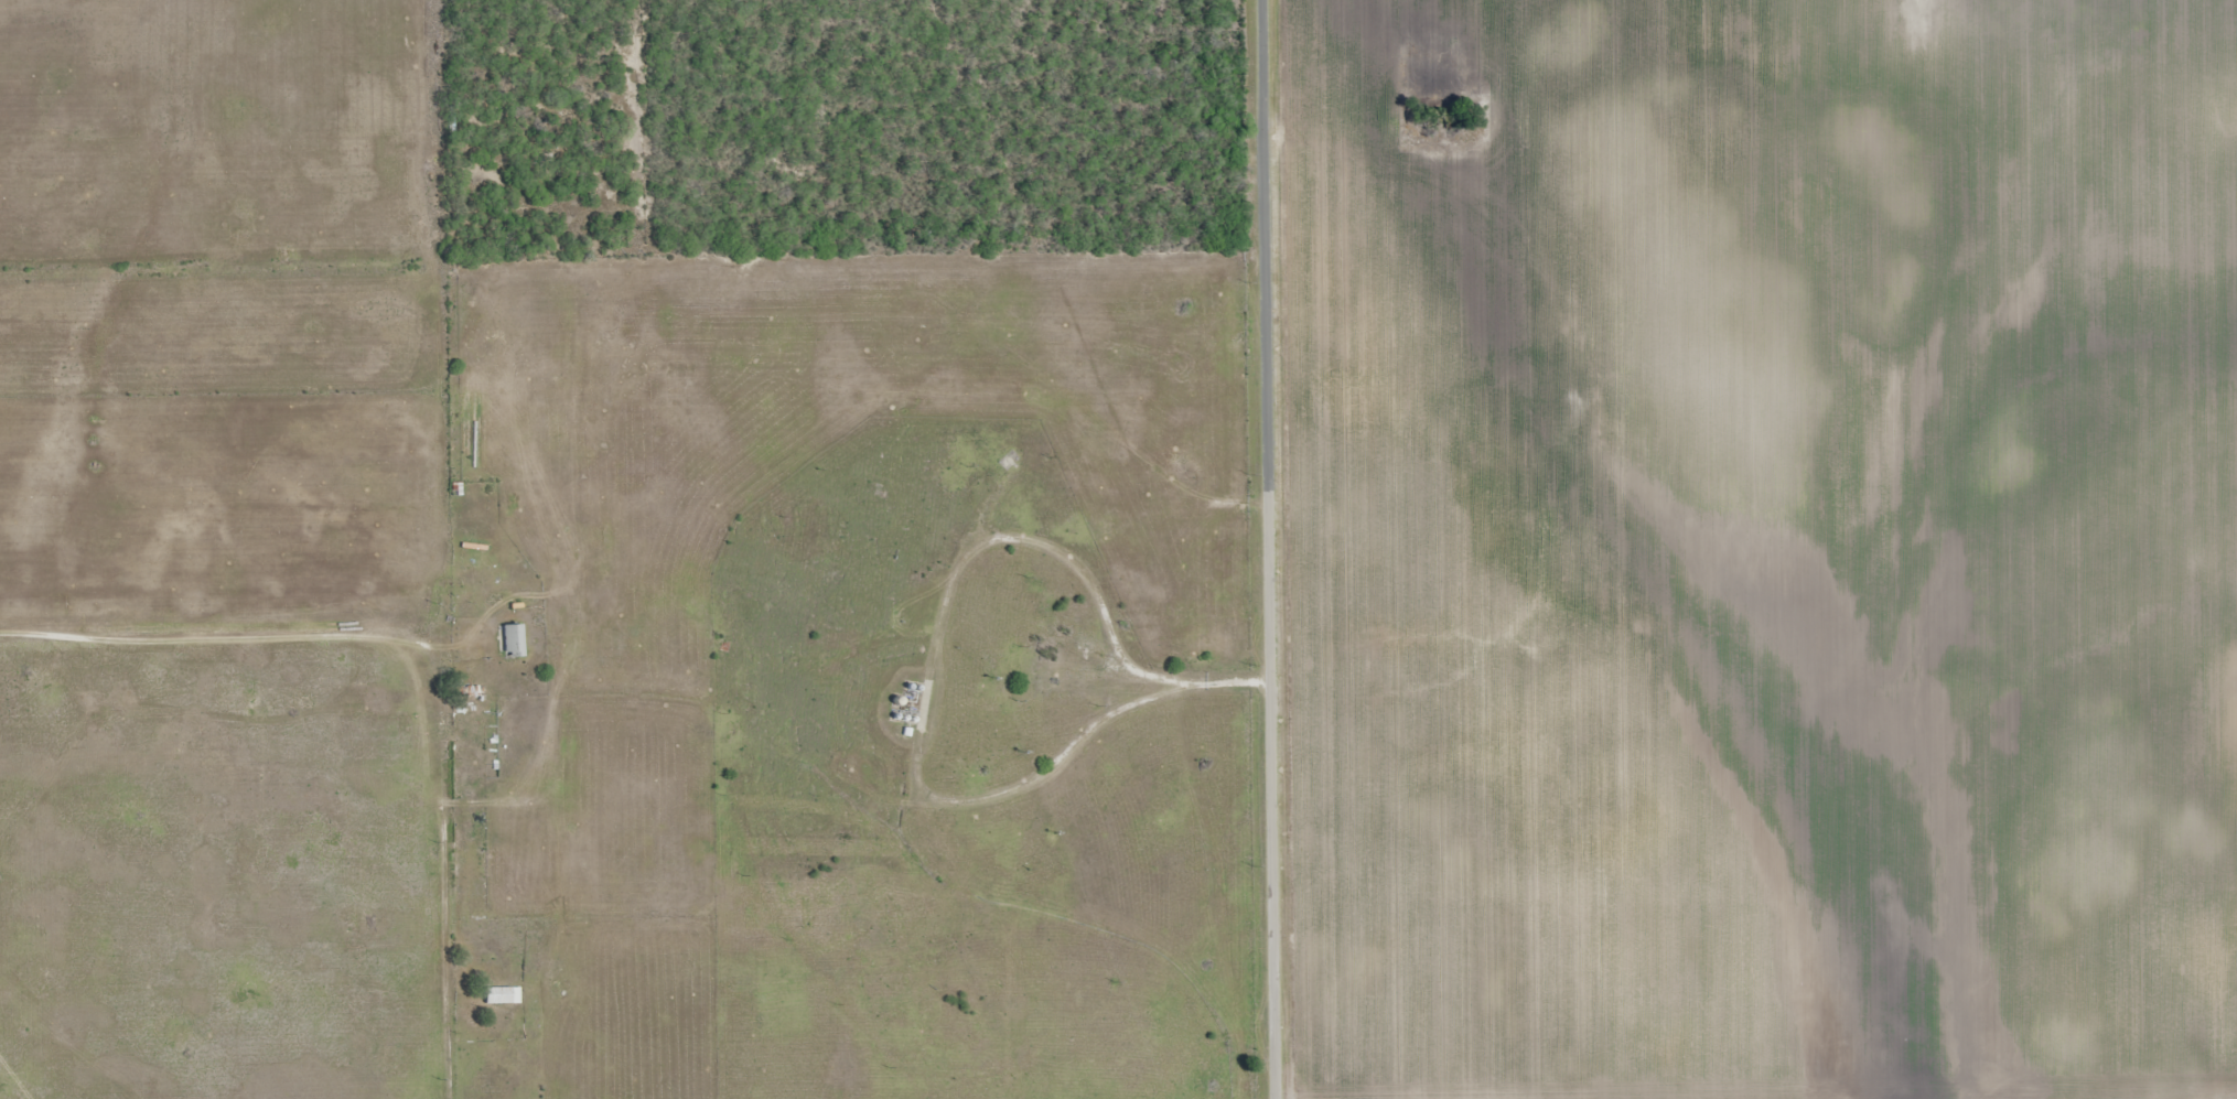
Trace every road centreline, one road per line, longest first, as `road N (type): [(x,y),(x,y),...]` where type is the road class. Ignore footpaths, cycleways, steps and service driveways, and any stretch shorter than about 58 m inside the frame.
road 1 (residential): [(1273,1098),(1261,0)]
road 2 (residential): [(442,1098),(430,701),(422,670),(404,646),(377,637),(0,633)]
road 3 (residential): [(429,786),(605,773),(724,801)]

